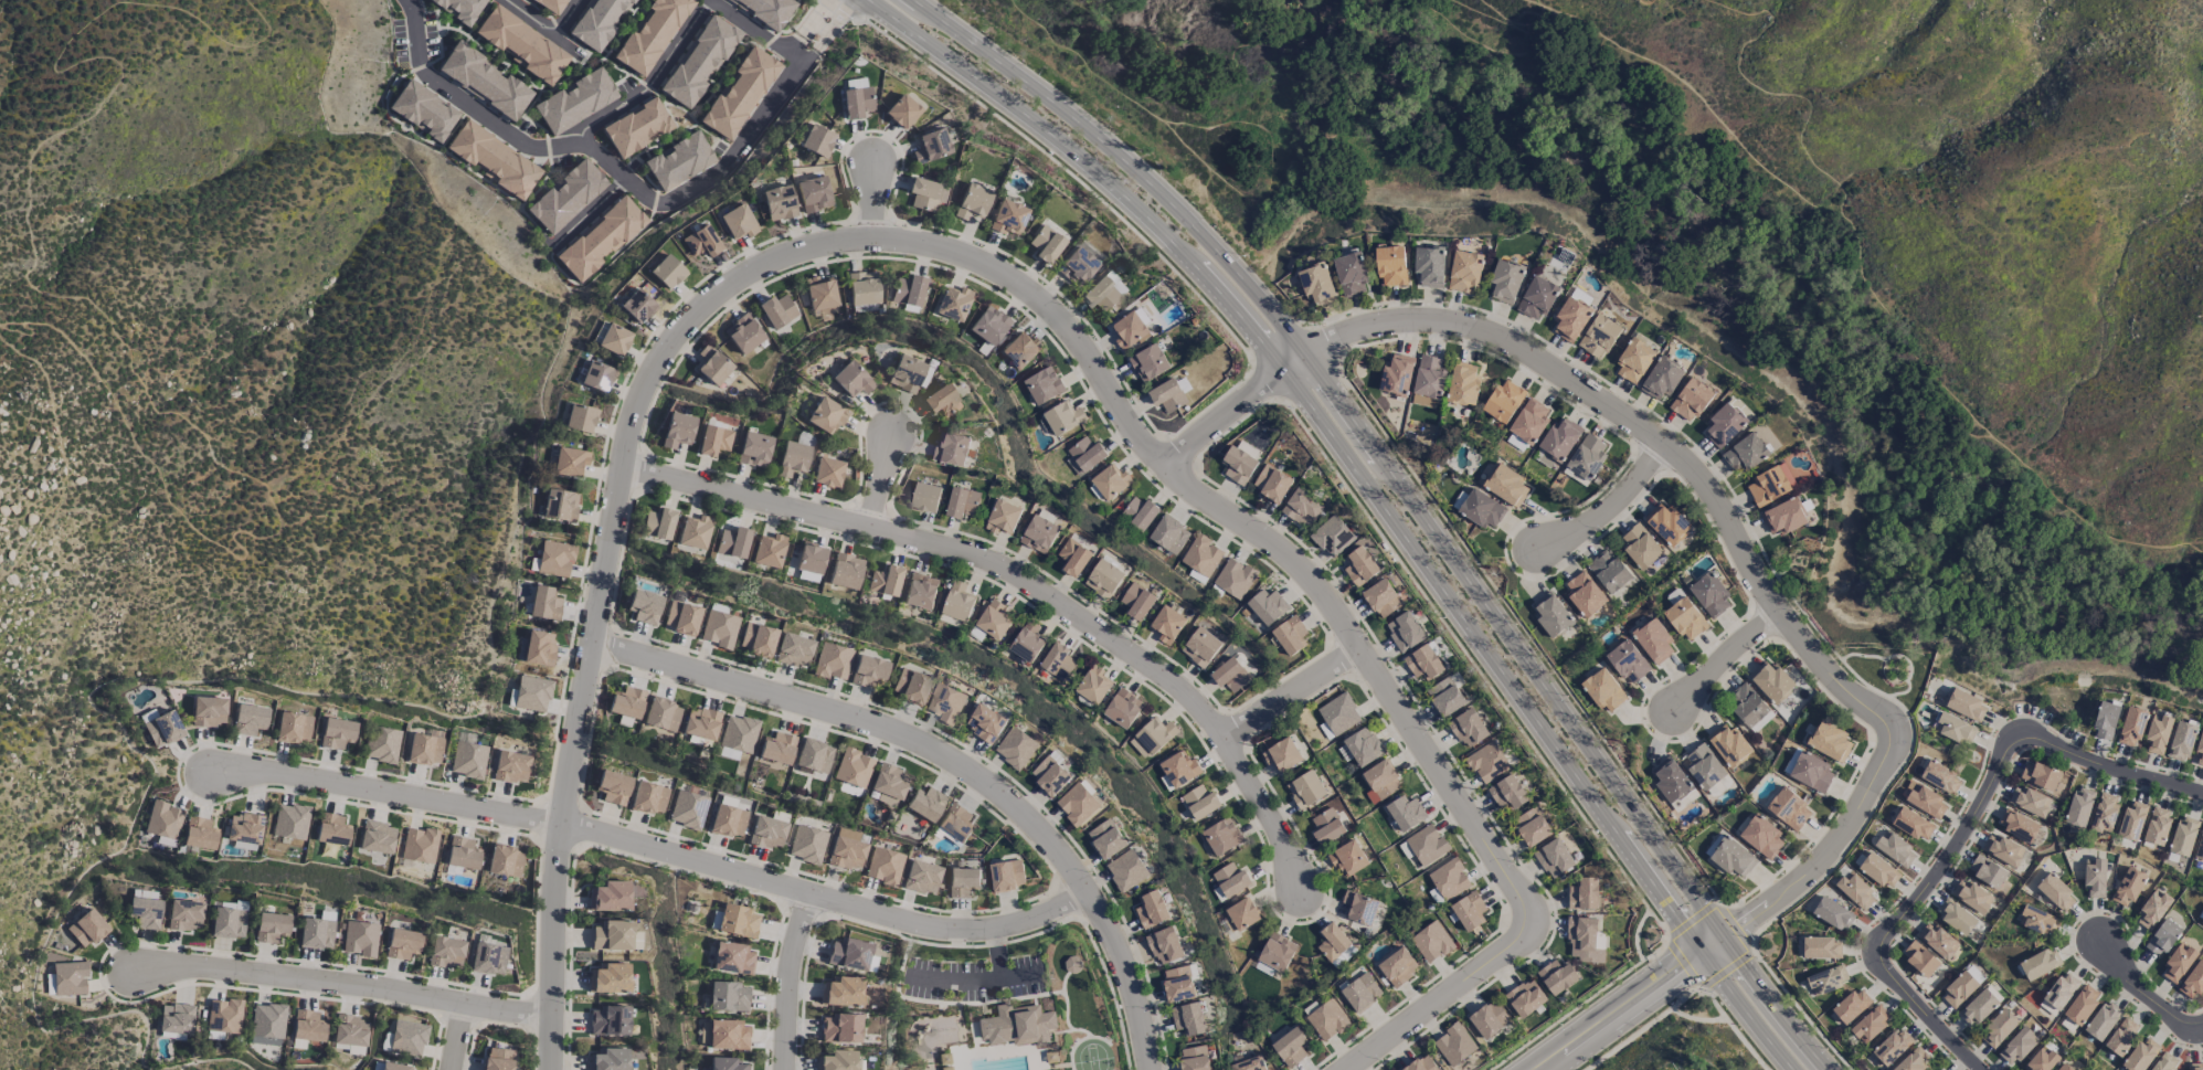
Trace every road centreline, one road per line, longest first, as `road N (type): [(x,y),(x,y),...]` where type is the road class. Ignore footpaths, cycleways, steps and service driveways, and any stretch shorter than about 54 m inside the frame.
road 1 (residential): [(551,1069),(561,826),(628,436),(663,363),(712,306),(779,263),(872,241),(957,254),(1053,317),(1165,467),(1280,549),(1317,586),(1516,888),(1526,923),(1513,945),(1351,1069)]
road 2 (secondary): [(866,0),(1088,165),(1251,332),(1788,1069)]
road 3 (secondary): [(1826,1069),(1722,942),(1451,552),(1241,276),(1110,149),(912,0)]
road 4 (residential): [(1722,942),(1839,841),(1885,759),(1886,725),(1837,685),(1782,617),(1705,487),(1674,453),(1534,358),(1487,335),(1400,322),(1352,333),(1298,362)]
road 5 (residential): [(211,775),(275,772),(561,826),(917,926),(988,932),(1027,923),(1088,892)]
road 6 (residential): [(623,468),(991,563),(1025,583),(1182,690),(1208,718),(1278,831),(1298,887)]
road 7 (residential): [(593,645),(892,734),(984,784),(1088,892),(1124,961),(1152,1069)]
road 8 (track): [(806,47),(727,166),(658,203),(589,147),(530,148),(427,80),(405,0)]
road 9 (residential): [(135,973),(191,967),(552,1018)]
road 10 (residential): [(1882,955),(1888,932),(1976,816),(2006,752),(2027,740)]
road 11 (residential): [(1544,1069),(1722,942)]
road 12 (track): [(707,0),(646,87),(583,129),(580,144)]
road 13 (residential): [(2027,740),(2202,794)]
road 14 (residential): [(784,1069),(790,974),(812,896)]
road 15 (residential): [(1165,467),(1298,362)]
road 16 (residential): [(1224,739),(1363,650)]
road 17 (residential): [(1540,549),(1602,517),(1665,446)]
road 18 (residential): [(1979,1069),(1882,955)]
road 19 (residential): [(1677,709),(1736,647),(1782,617)]
road 20 (residential): [(2101,942),(2154,1002),(2189,1025),(2202,1024)]

